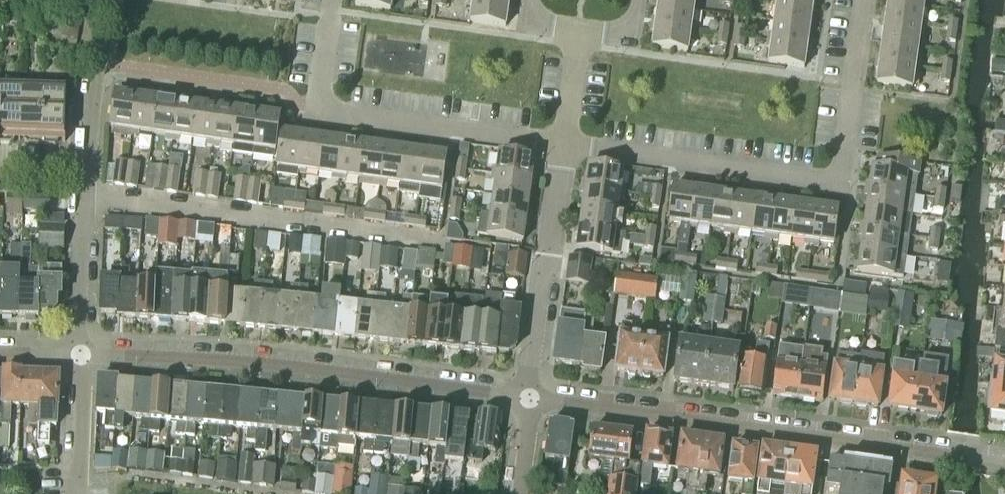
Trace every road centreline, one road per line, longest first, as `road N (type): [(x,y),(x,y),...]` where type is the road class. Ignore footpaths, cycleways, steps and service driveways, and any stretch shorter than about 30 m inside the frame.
road 1 (residential): [(533,398),(1004,463)]
road 2 (residential): [(564,146),(830,181),(841,163),(865,0)]
road 3 (residential): [(80,355),(303,368),(524,397)]
road 4 (residential): [(332,0),(319,92),(324,111),(564,146)]
road 5 (residential): [(80,355),(85,174)]
road 6 (residential): [(85,174),(99,0)]
road 7 (residential): [(524,397),(546,255)]
road 8 (residential): [(79,493),(80,355)]

